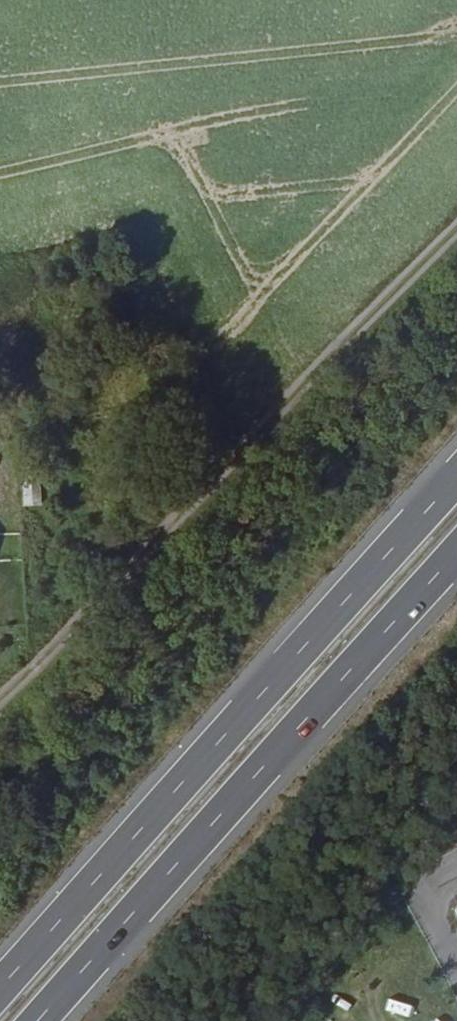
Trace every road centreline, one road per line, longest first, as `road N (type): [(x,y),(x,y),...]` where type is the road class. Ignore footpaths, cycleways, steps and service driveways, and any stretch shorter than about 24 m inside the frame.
road 1 (trunk): [(456,479),(0,987)]
road 2 (track): [(456,237),(0,702)]
road 3 (trunk): [(39,1020),(456,555)]

